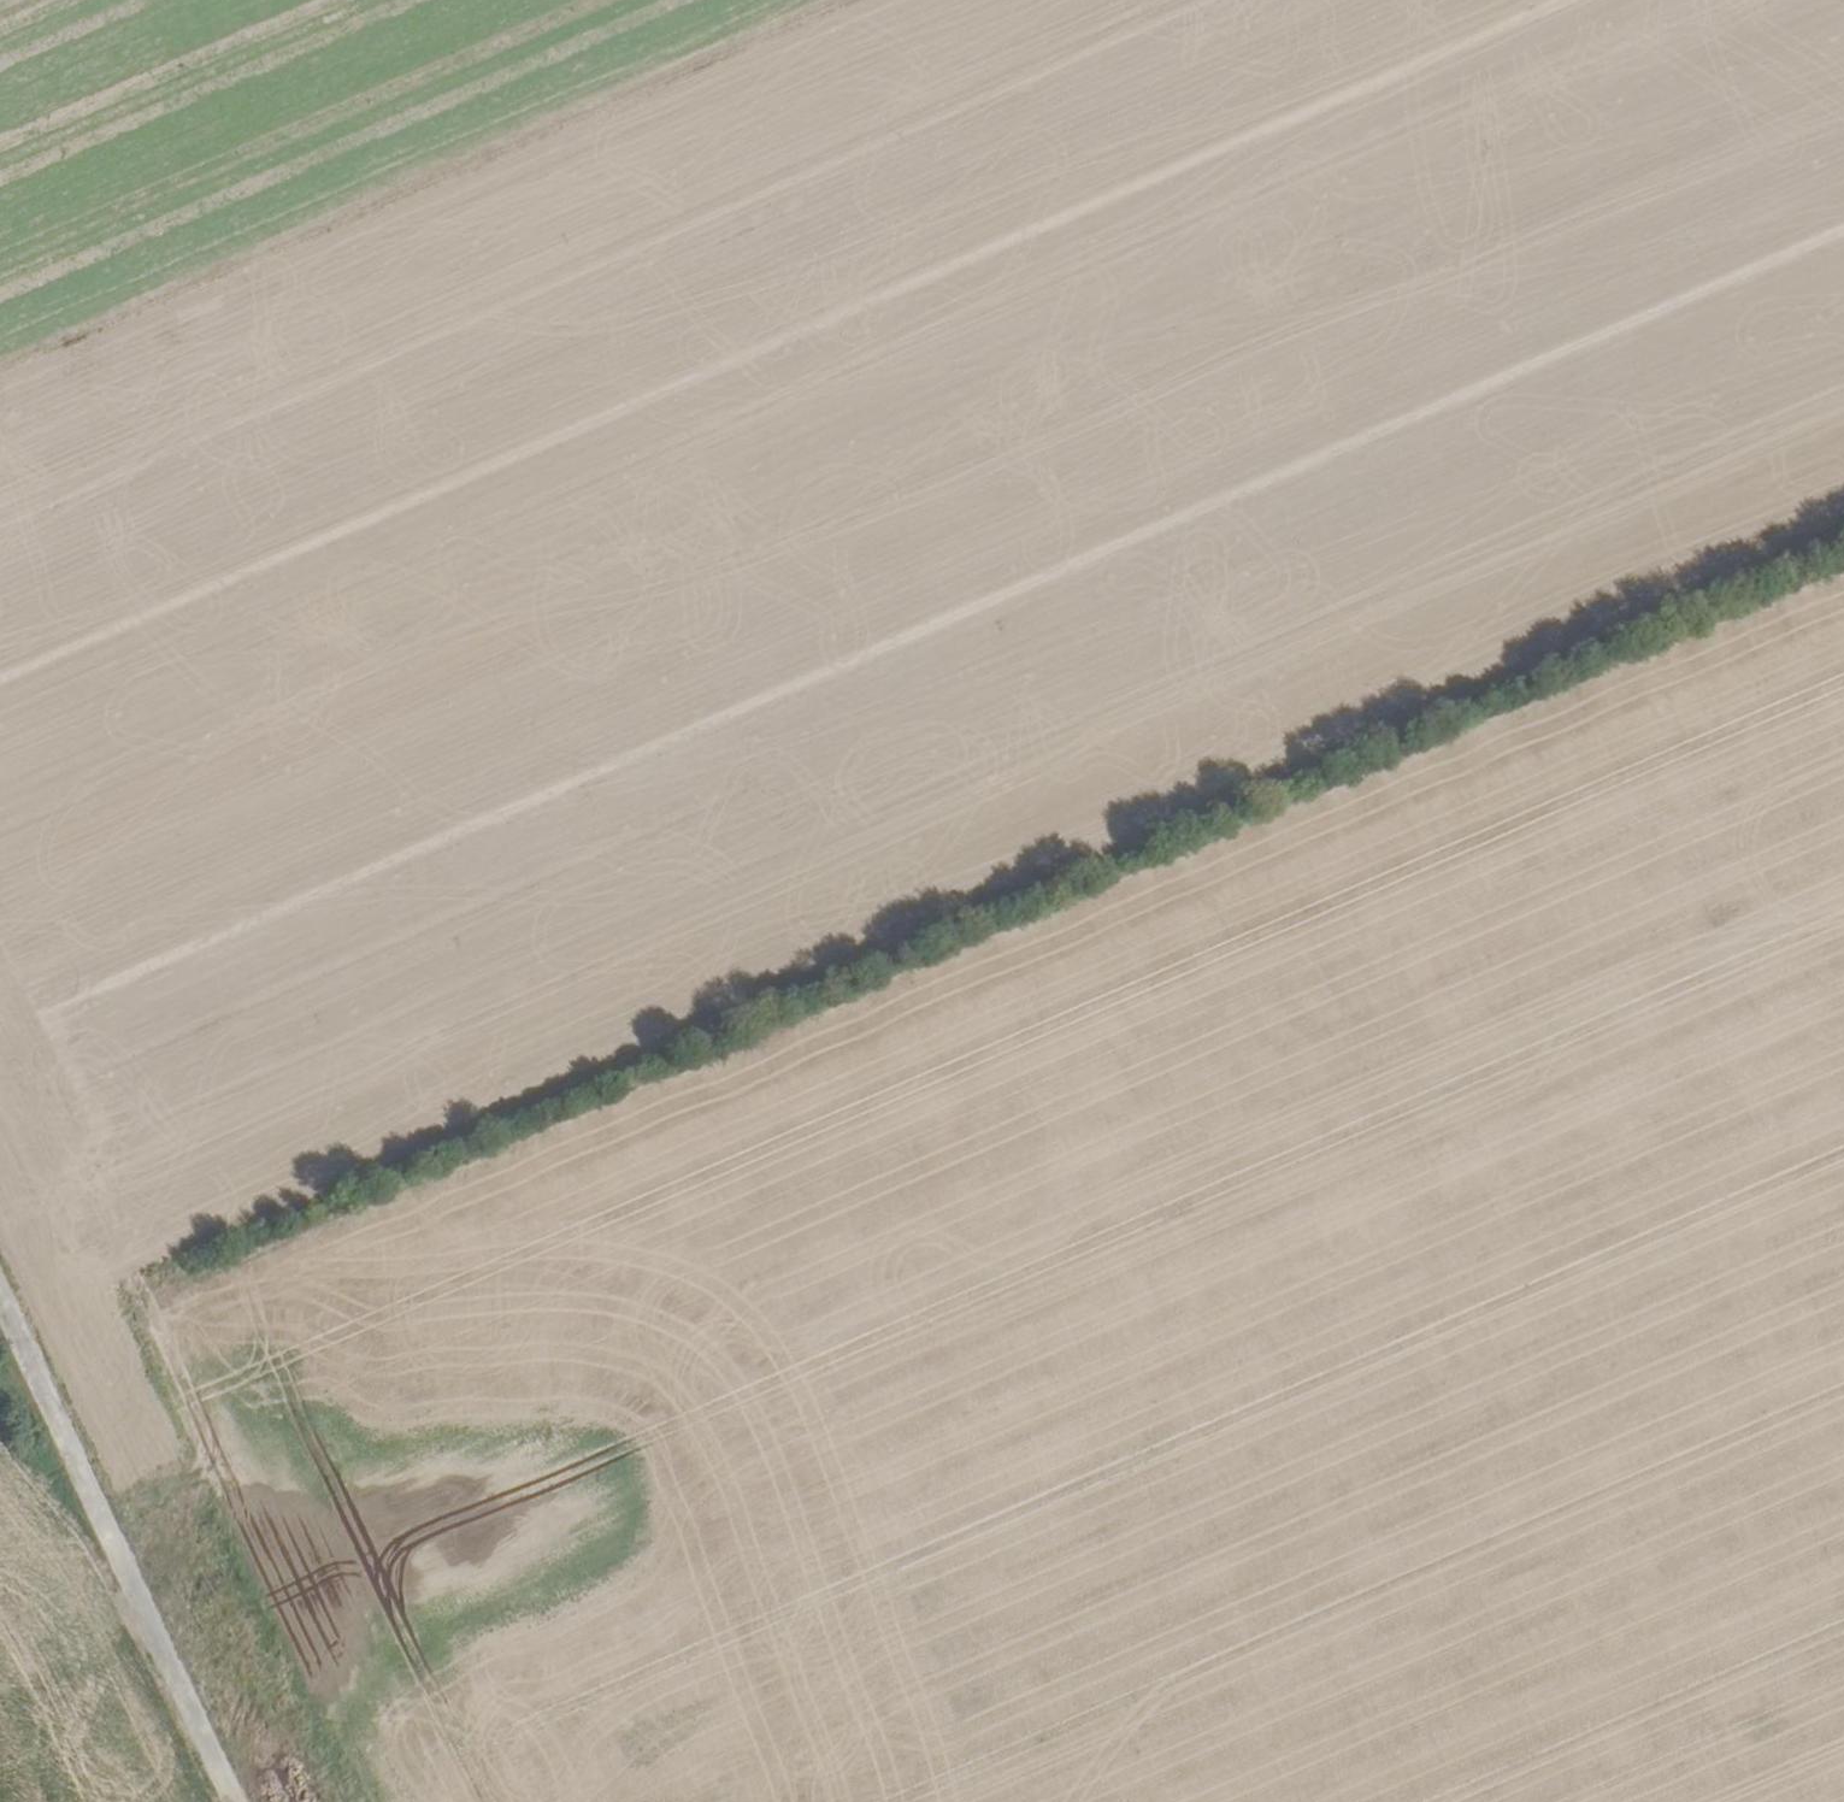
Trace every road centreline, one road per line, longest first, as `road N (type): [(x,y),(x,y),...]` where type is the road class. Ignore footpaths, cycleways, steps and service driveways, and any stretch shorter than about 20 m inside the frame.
road 1 (track): [(0,1319),(232,1801)]

